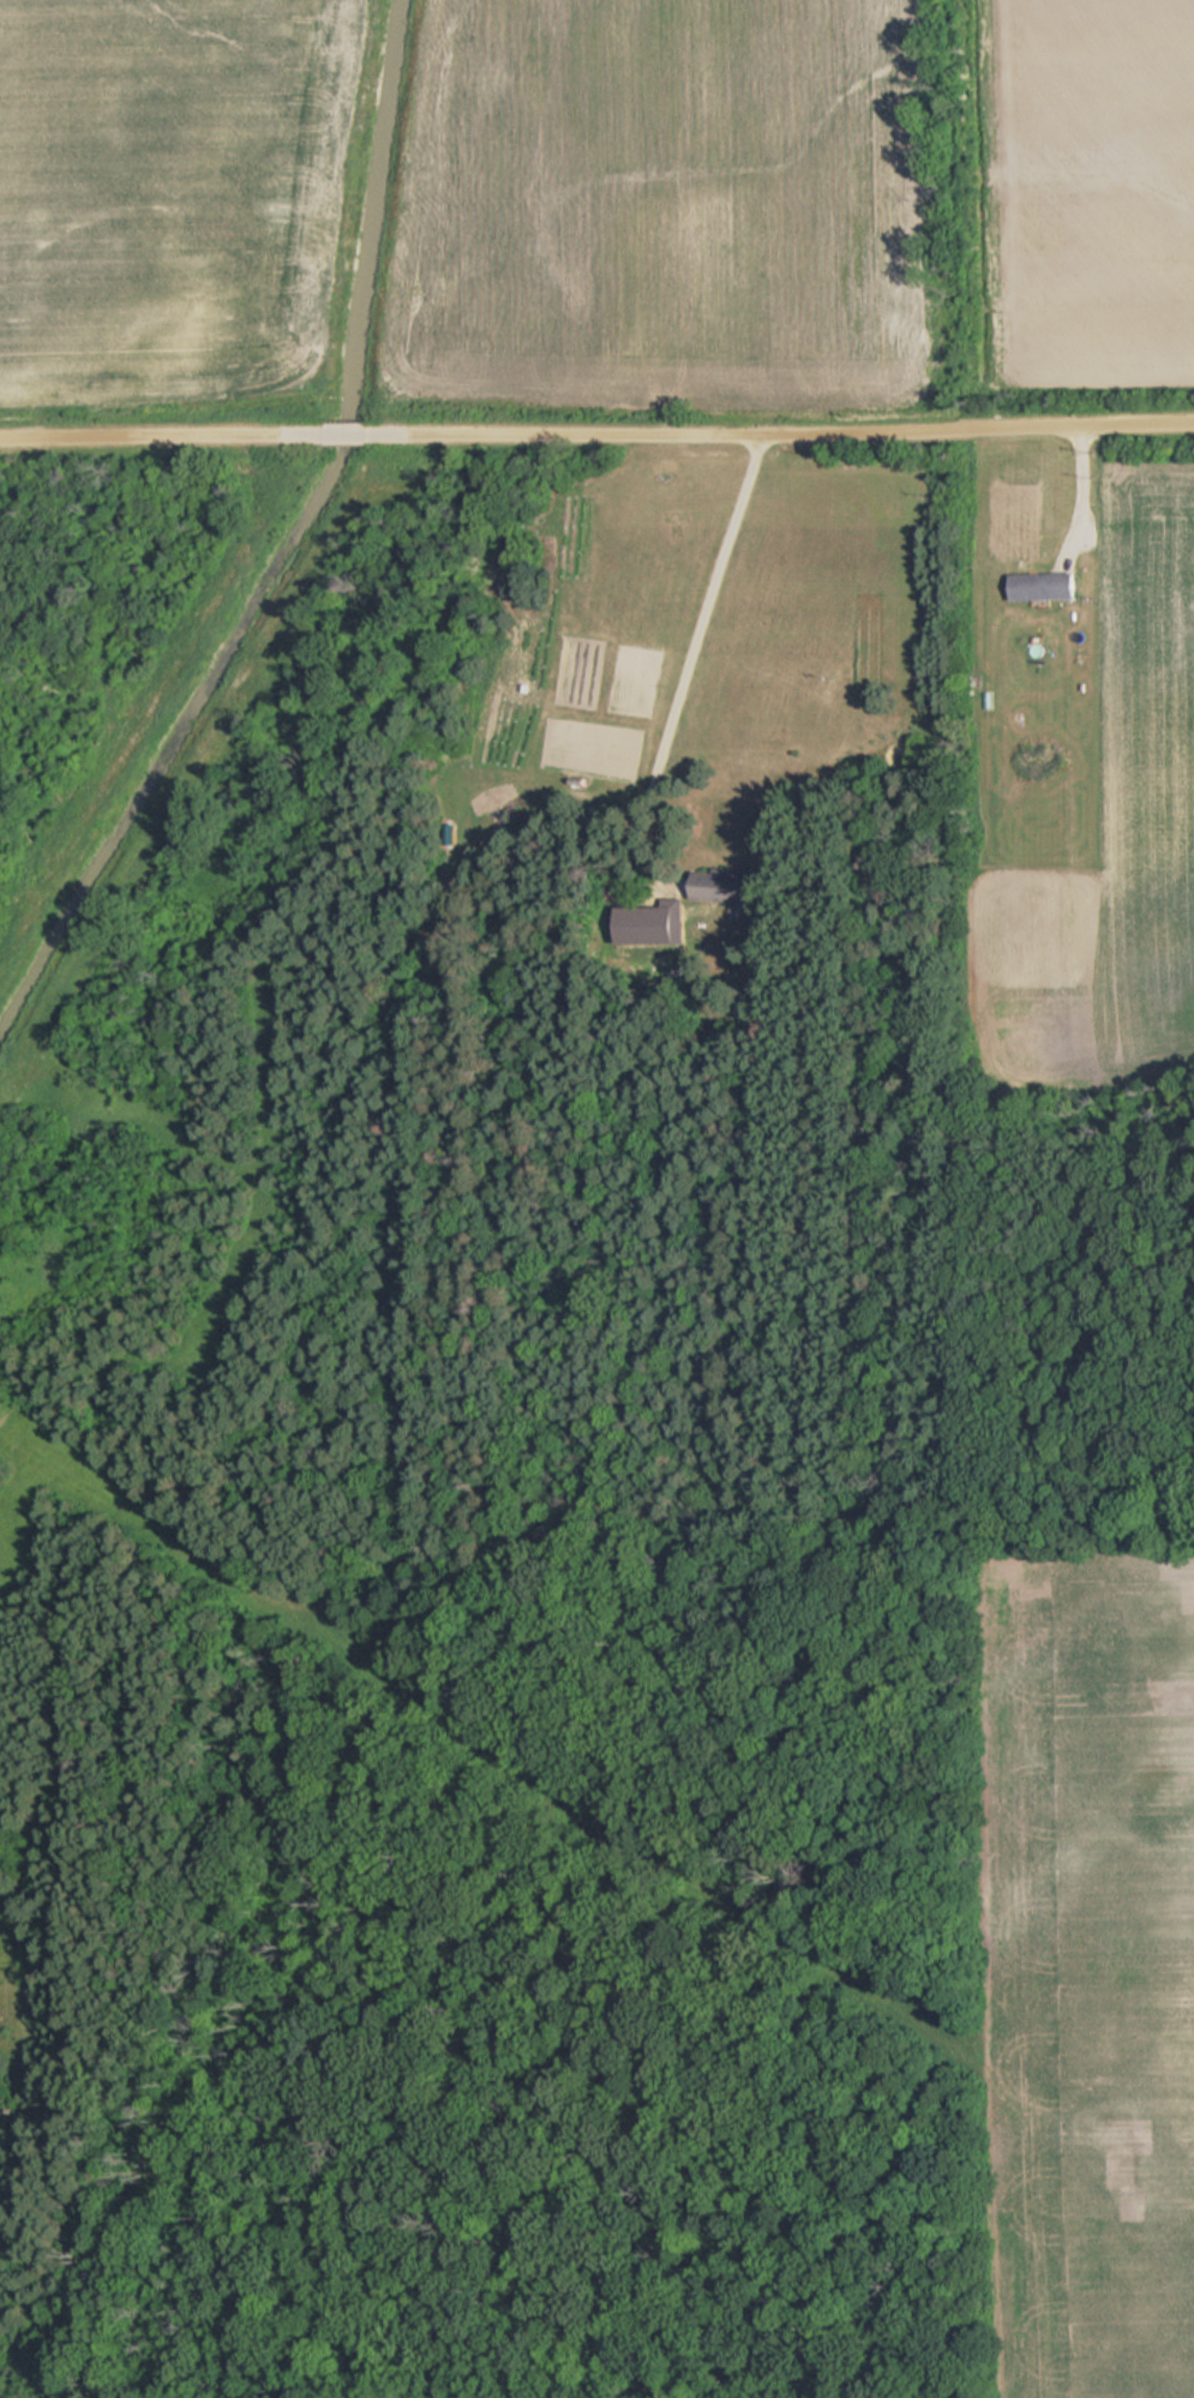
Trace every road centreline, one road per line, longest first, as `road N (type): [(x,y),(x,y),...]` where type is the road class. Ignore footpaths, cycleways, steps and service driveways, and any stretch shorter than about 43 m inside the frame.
road 1 (residential): [(347,442),(1193,436)]
road 2 (residential): [(0,446),(274,443)]

